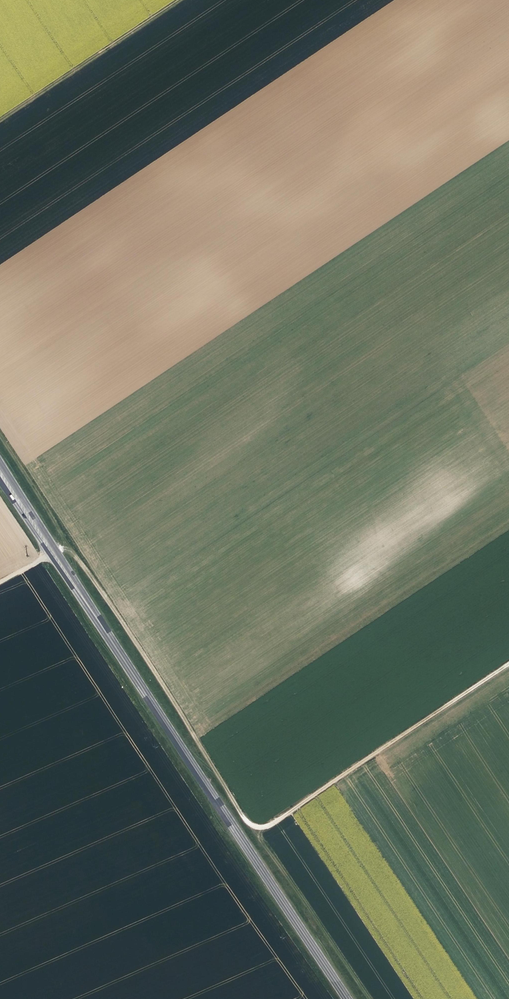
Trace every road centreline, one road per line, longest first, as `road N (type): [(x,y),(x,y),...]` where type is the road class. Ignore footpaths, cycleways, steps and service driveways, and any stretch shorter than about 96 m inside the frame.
road 1 (track): [(508,662),(257,827),(237,810),(156,668),(81,561),(69,547),(54,552)]
road 2 (primary): [(347,998),(54,552)]
road 3 (track): [(0,118),(177,0)]

